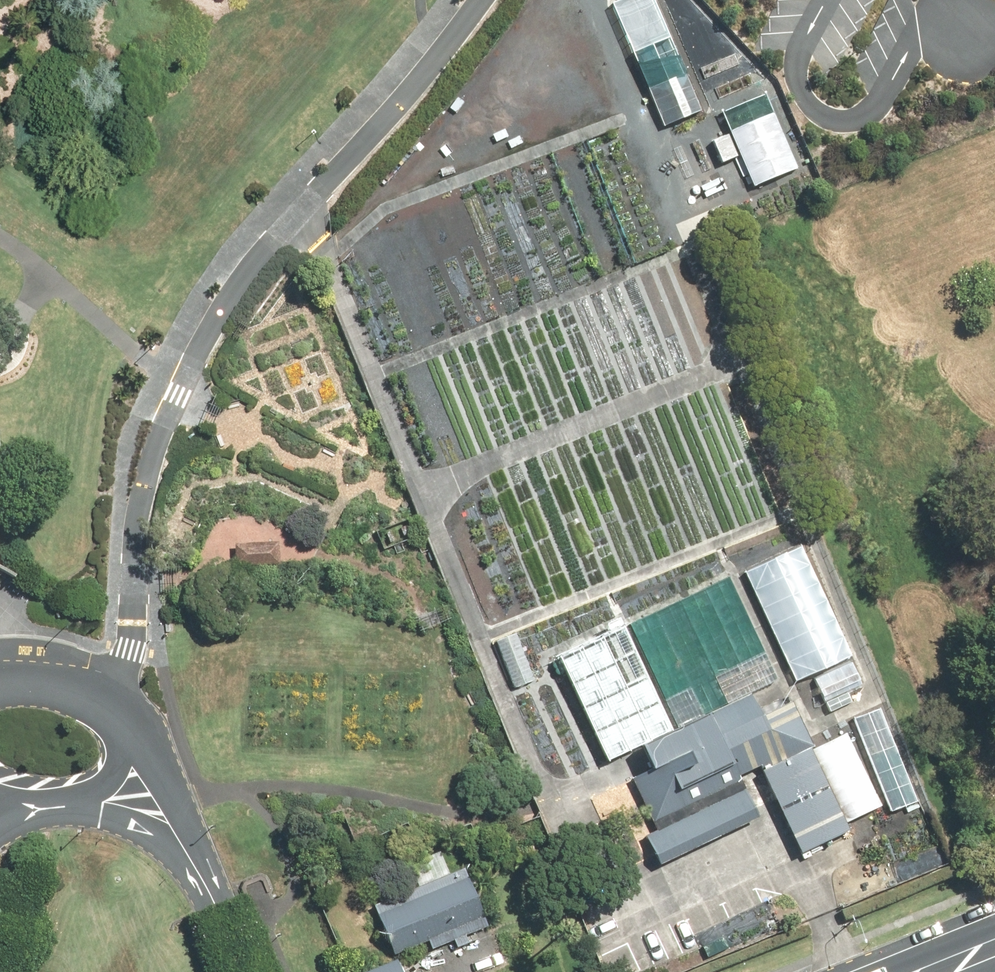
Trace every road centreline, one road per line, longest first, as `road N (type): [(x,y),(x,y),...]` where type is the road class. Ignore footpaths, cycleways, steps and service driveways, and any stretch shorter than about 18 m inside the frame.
road 1 (track): [(384,211),(619,119),(677,254),(374,376),(329,264)]
road 2 (track): [(481,641),(790,515),(729,368),(420,493)]
road 3 (residential): [(110,706),(130,652),(145,458),(173,380),(271,237),(389,107),(471,0)]
road 4 (track): [(420,493),(481,641)]
road 5 (residential): [(246,971),(191,848)]
road 6 (track): [(600,0),(631,96),(619,119)]
road 7 (track): [(374,376),(420,493)]
road 8 (residential): [(191,848),(76,804)]
road 9 (residential): [(133,740),(191,848)]

